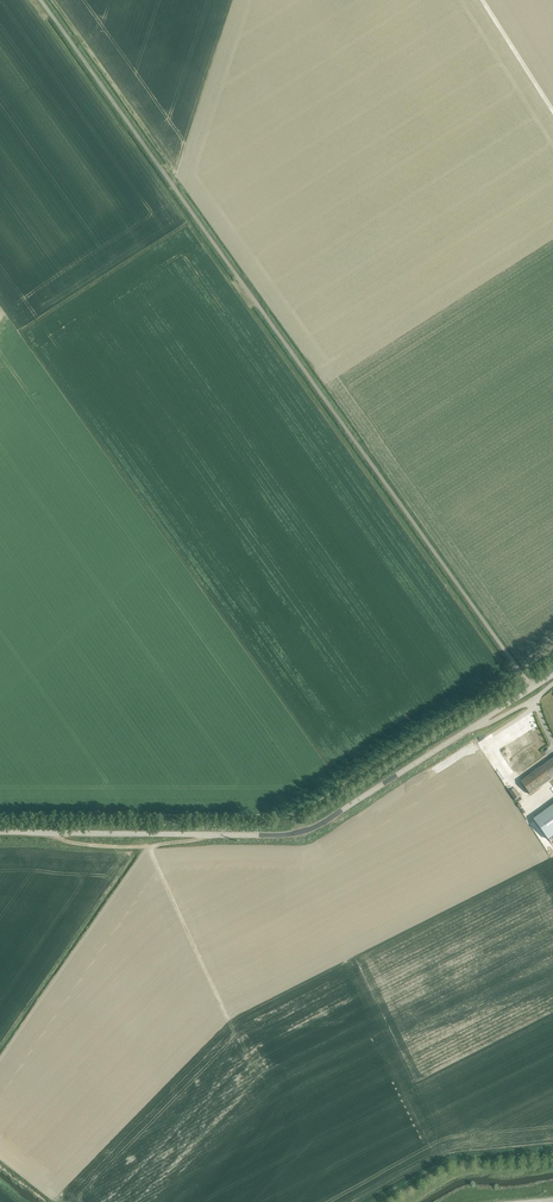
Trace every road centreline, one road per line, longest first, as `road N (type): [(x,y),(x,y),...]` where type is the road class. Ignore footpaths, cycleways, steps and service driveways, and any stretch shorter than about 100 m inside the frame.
road 1 (track): [(41,0),(532,688)]
road 2 (unclassified): [(0,832),(304,831),(552,675)]

